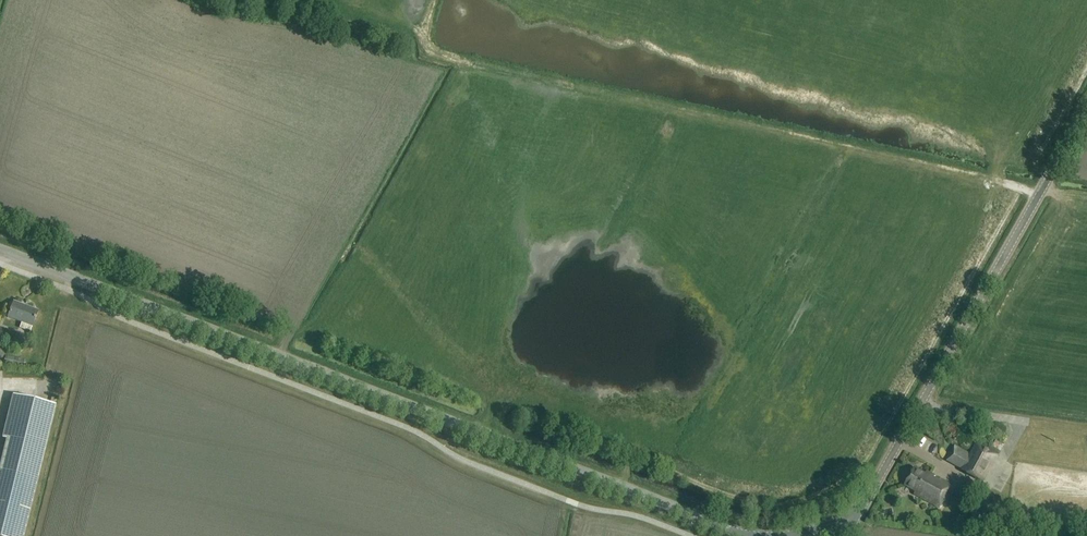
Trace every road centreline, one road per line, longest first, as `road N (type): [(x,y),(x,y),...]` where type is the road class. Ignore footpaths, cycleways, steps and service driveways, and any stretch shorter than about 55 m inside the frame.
road 1 (unclassified): [(740,535),(0,250)]
road 2 (tertiary): [(859,510),(1086,109)]

